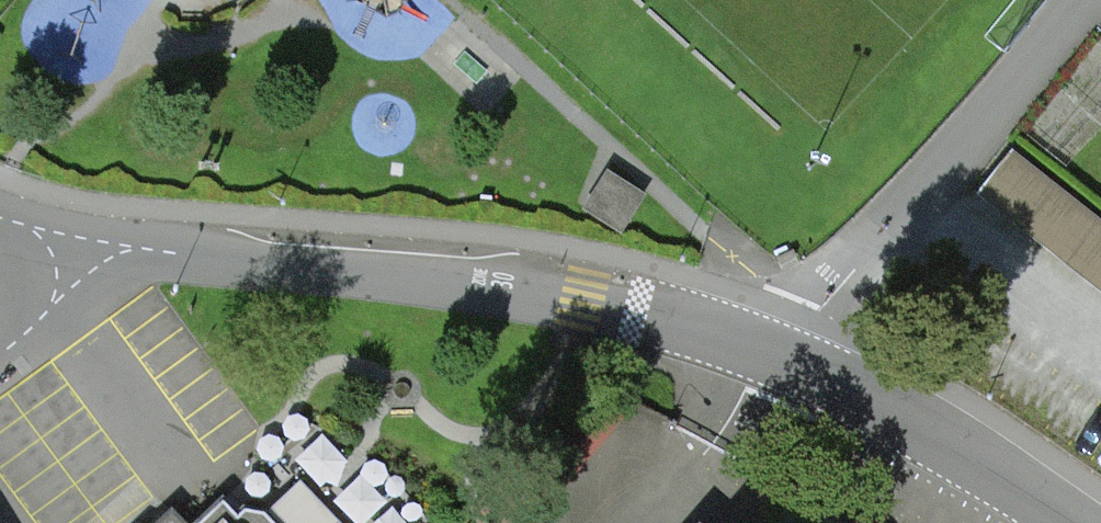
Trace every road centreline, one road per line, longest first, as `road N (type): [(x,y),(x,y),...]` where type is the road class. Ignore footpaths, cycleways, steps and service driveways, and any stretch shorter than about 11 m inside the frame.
road 1 (residential): [(79,239),(580,298),(790,358)]
road 2 (residential): [(1079,0),(790,358)]
road 3 (residential): [(790,358),(1076,522)]
road 4 (residential): [(79,239),(55,307),(0,354)]

